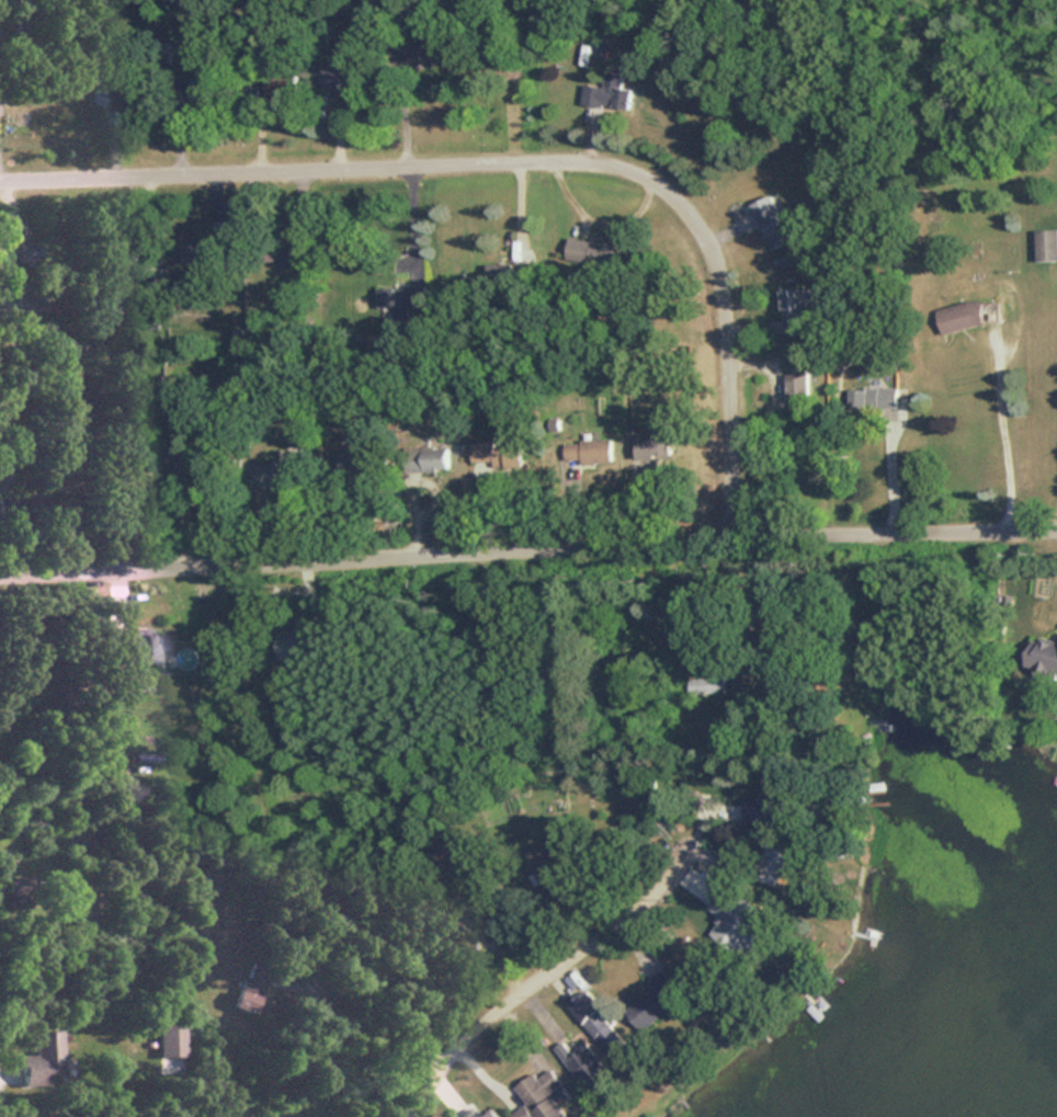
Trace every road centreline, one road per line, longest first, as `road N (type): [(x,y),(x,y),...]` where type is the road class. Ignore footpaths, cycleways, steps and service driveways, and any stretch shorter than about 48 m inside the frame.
road 1 (residential): [(0,572),(1056,529)]
road 2 (residential): [(734,538),(729,293),(714,236),(685,192),(633,164),(577,153),(0,171)]
road 3 (residential): [(411,1116),(479,1023),(537,969),(599,924),(652,901),(693,846),(709,793)]

